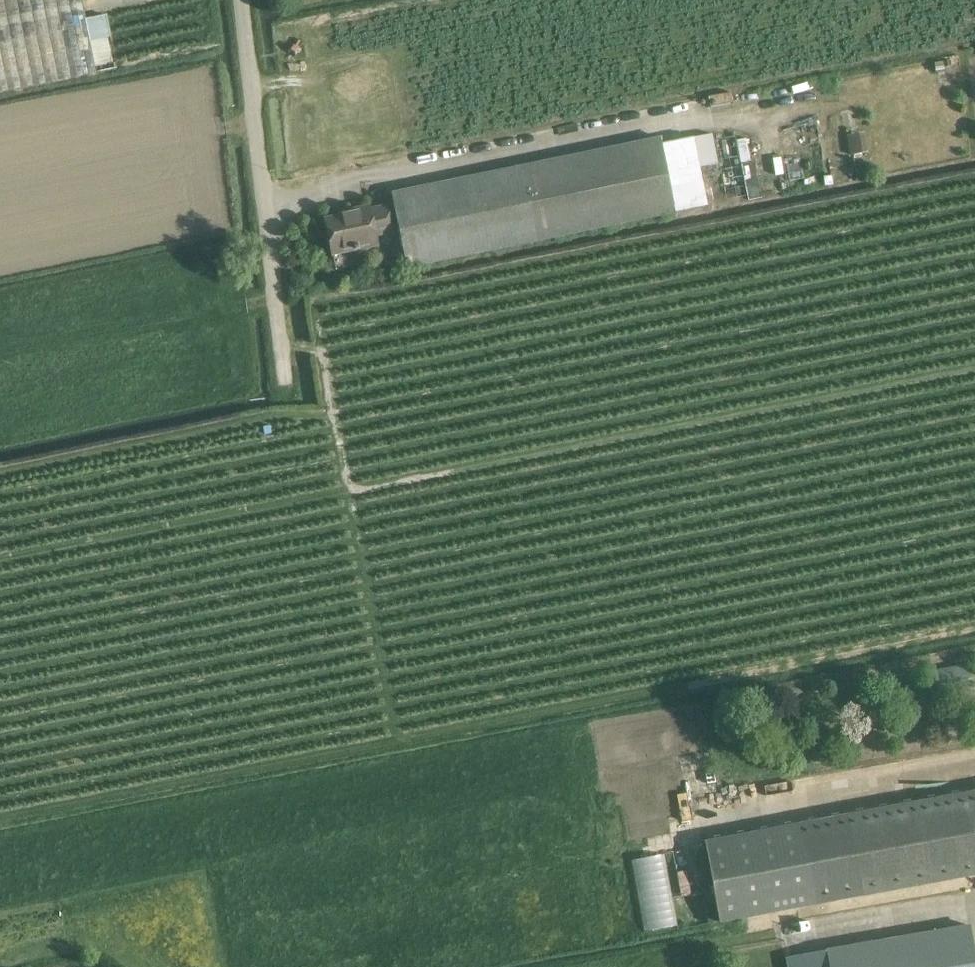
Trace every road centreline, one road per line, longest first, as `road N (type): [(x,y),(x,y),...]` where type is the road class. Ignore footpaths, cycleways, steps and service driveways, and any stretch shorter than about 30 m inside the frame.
road 1 (unclassified): [(284,414),(239,0)]

